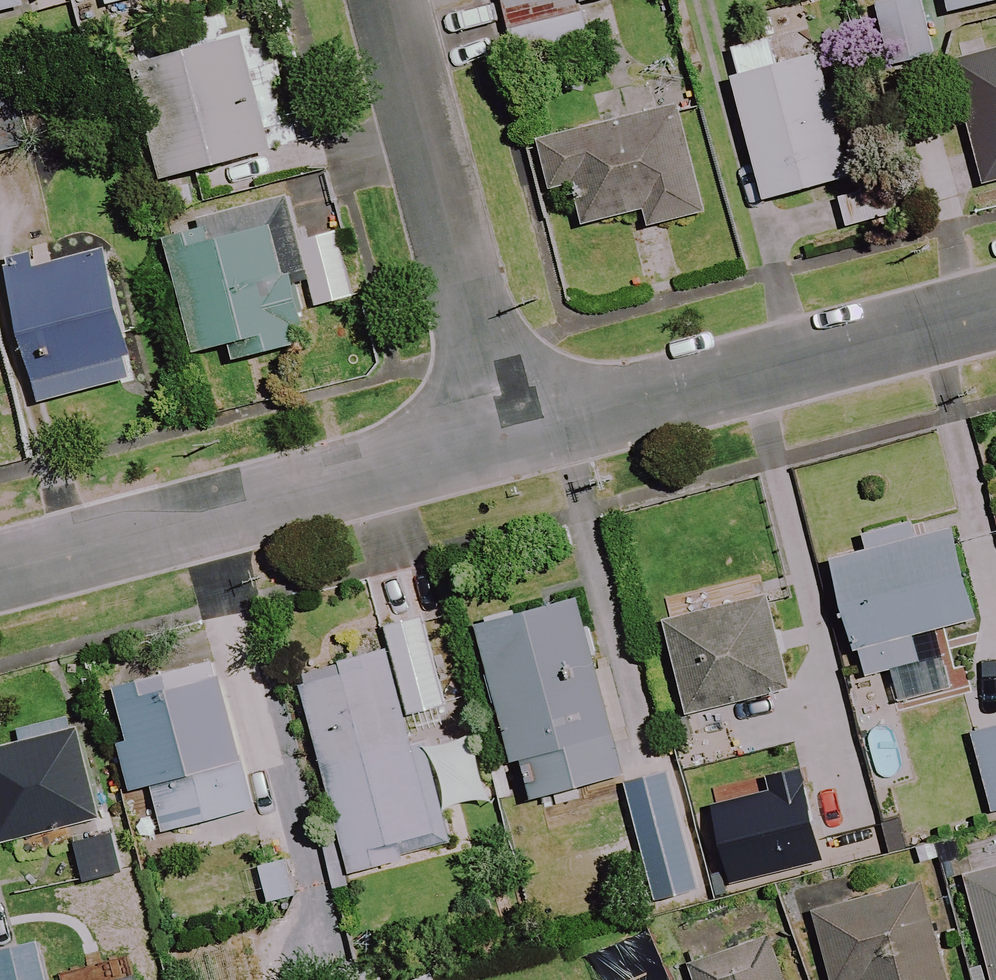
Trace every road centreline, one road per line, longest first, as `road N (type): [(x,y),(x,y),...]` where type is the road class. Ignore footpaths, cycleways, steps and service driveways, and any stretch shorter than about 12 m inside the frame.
road 1 (residential): [(0,569),(503,436)]
road 2 (residential): [(503,436),(995,308)]
road 3 (residential): [(385,0),(503,436)]

